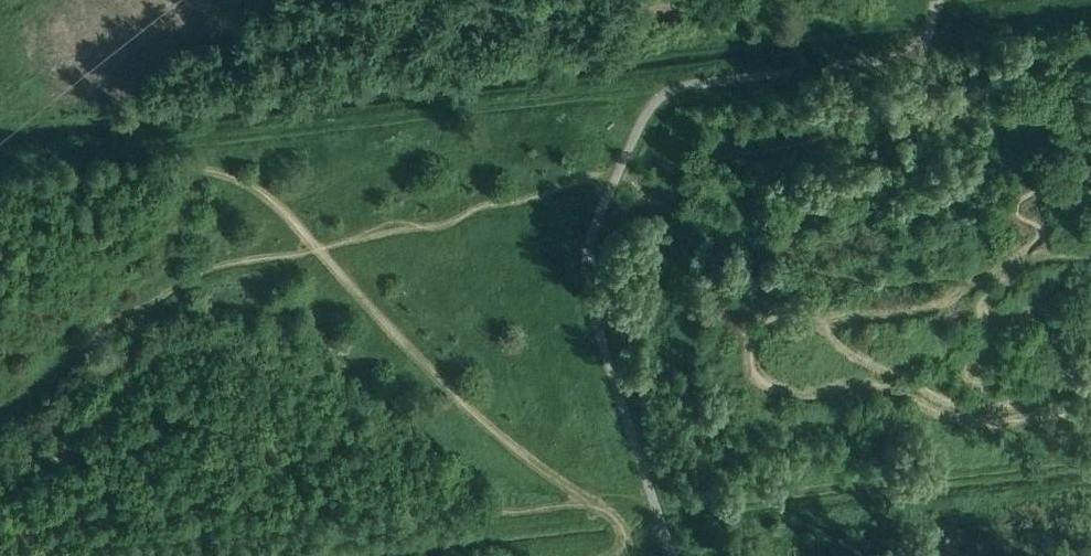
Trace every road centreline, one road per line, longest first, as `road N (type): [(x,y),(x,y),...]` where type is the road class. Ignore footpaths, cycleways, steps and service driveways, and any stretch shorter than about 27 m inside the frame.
road 1 (track): [(601,509),(460,403),(276,202),(251,186),(185,167),(0,185)]
road 2 (track): [(587,268),(769,251),(837,273),(908,279),(1090,259)]
road 3 (track): [(1090,456),(656,510),(601,509)]
road 4 (track): [(654,101),(340,173),(311,192),(294,223)]

